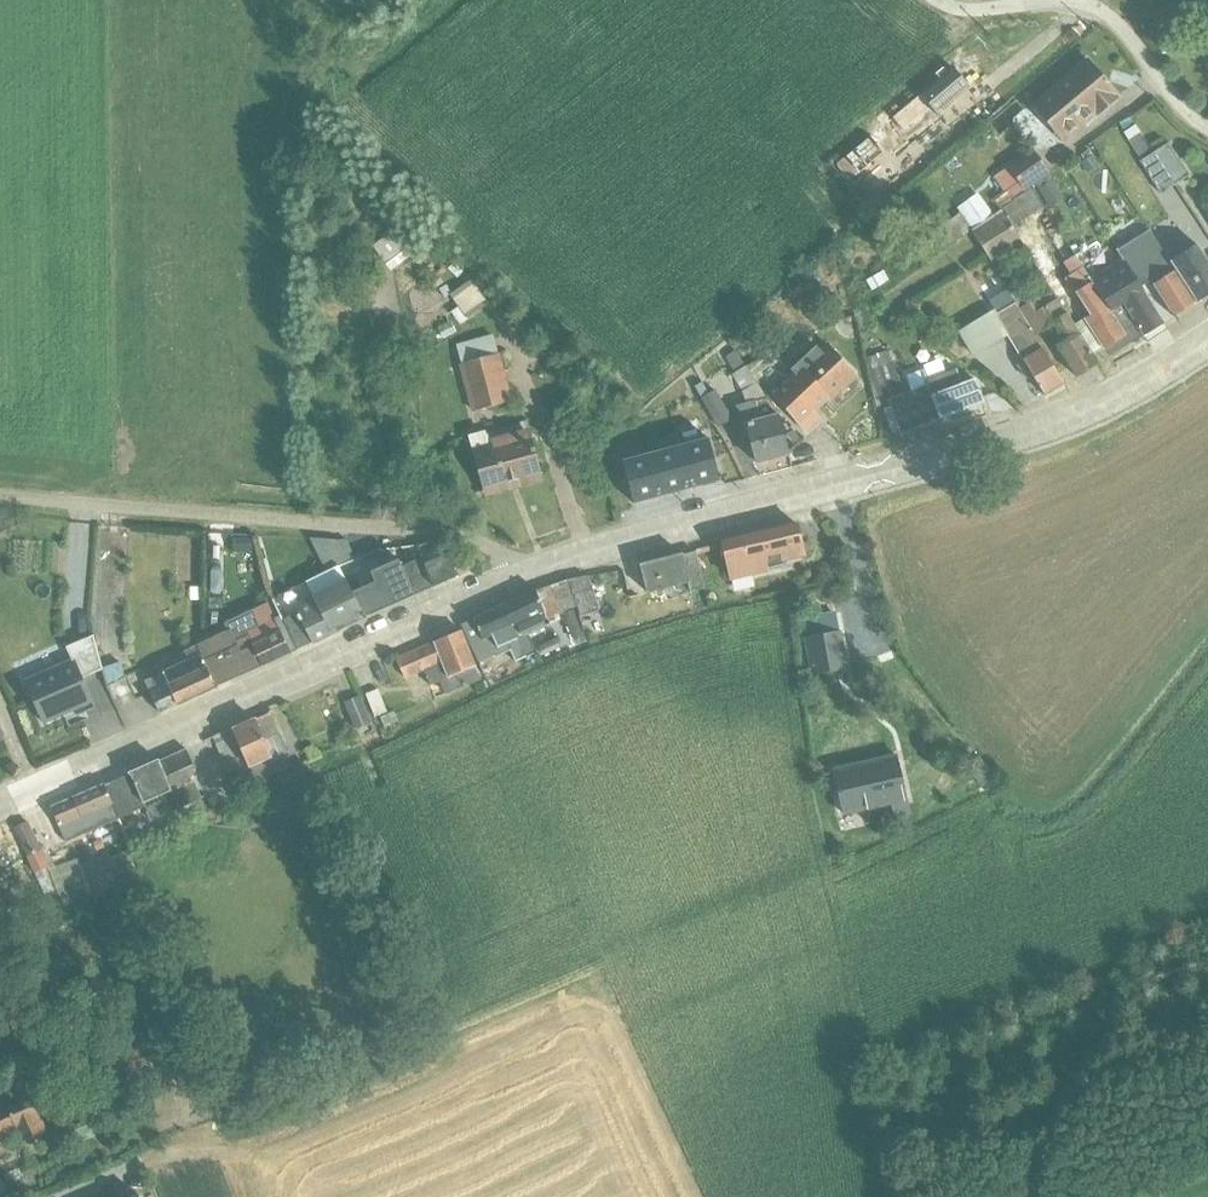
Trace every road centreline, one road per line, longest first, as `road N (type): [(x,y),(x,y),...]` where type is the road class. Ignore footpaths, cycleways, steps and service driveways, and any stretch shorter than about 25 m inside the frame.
road 1 (tertiary): [(1207,339),(1116,396),(1039,429),(523,575)]
road 2 (tertiary): [(523,575),(0,806)]
road 3 (unclassified): [(523,575),(491,547),(447,534),(0,497)]
road 4 (unclassified): [(1207,127),(1115,19),(1073,0)]

